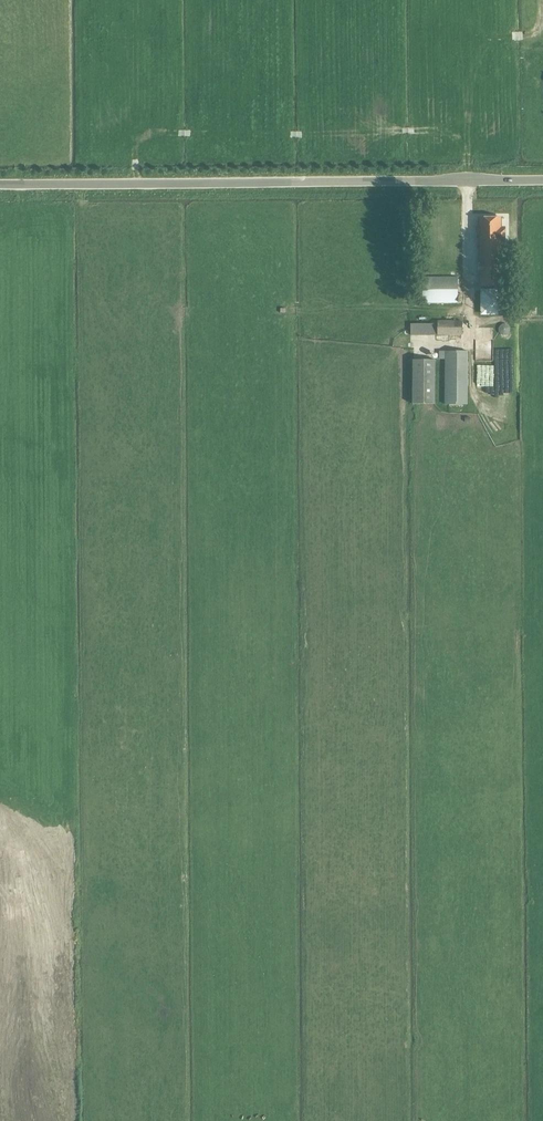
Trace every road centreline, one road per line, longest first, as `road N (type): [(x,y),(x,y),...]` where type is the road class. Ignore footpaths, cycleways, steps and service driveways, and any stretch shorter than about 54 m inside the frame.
road 1 (unclassified): [(0,185),(542,180)]

